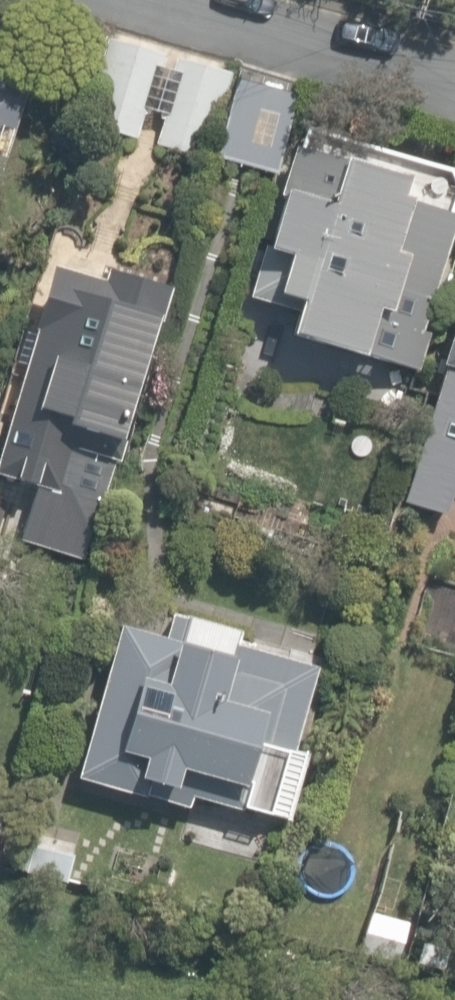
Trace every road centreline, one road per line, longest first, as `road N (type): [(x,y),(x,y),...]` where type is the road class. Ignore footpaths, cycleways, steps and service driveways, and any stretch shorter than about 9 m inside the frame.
road 1 (residential): [(183,0),(454,82)]

